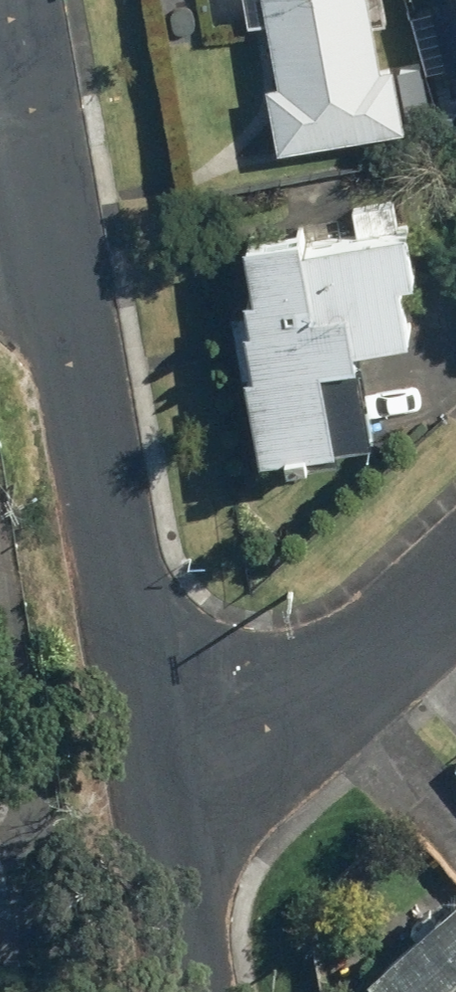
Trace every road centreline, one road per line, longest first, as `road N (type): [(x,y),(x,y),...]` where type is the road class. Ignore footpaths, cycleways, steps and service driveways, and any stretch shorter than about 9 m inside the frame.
road 1 (residential): [(40,219),(161,842)]
road 2 (residential): [(455,579),(161,842)]
road 3 (residential): [(2,0),(40,219)]
road 4 (residential): [(161,842),(189,991)]

